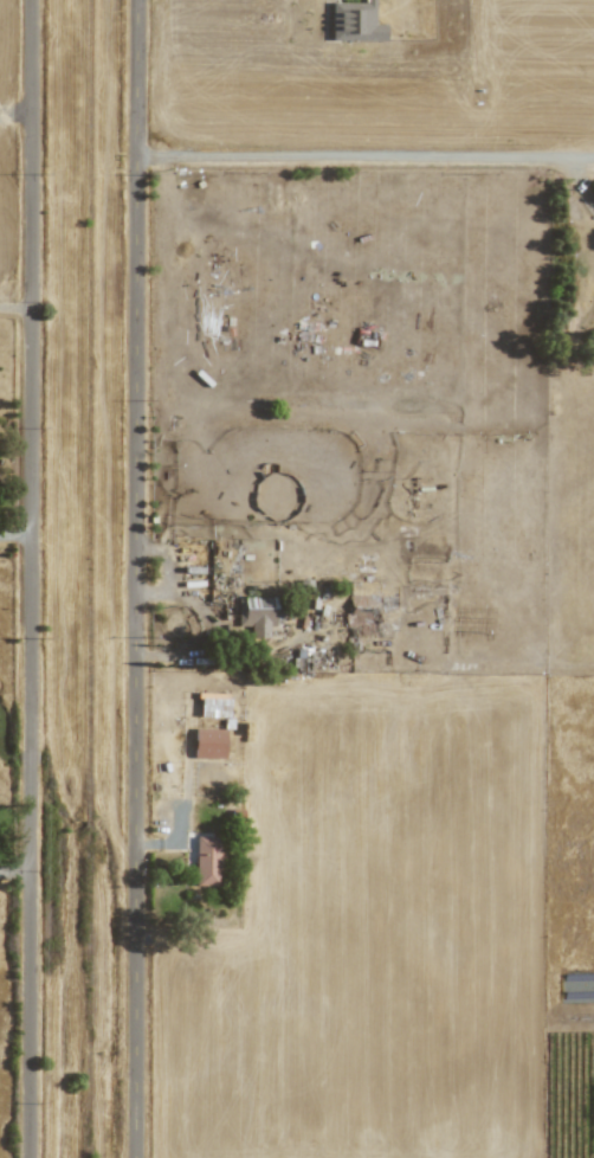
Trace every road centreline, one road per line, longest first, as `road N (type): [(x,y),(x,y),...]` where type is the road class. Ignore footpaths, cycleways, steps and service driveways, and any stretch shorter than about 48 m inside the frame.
road 1 (residential): [(33,0),(30,1157)]
road 2 (residential): [(138,0),(136,1157)]

